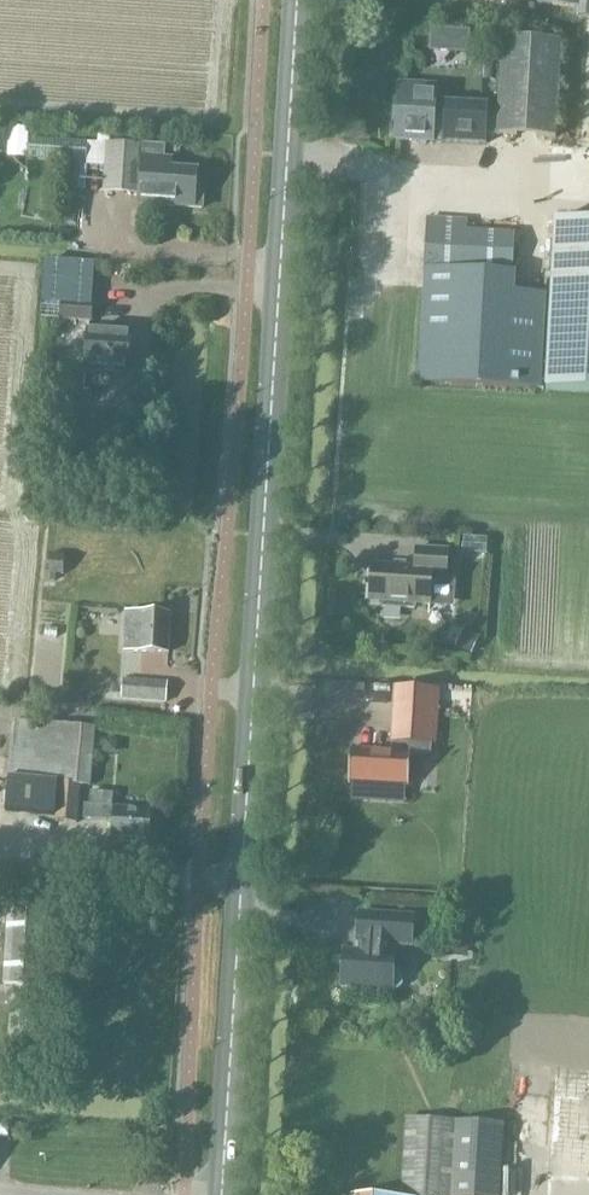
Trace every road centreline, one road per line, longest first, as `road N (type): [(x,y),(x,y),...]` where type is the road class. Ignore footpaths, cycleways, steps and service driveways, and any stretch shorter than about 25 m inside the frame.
road 1 (tertiary): [(222,1194),(296,0)]

